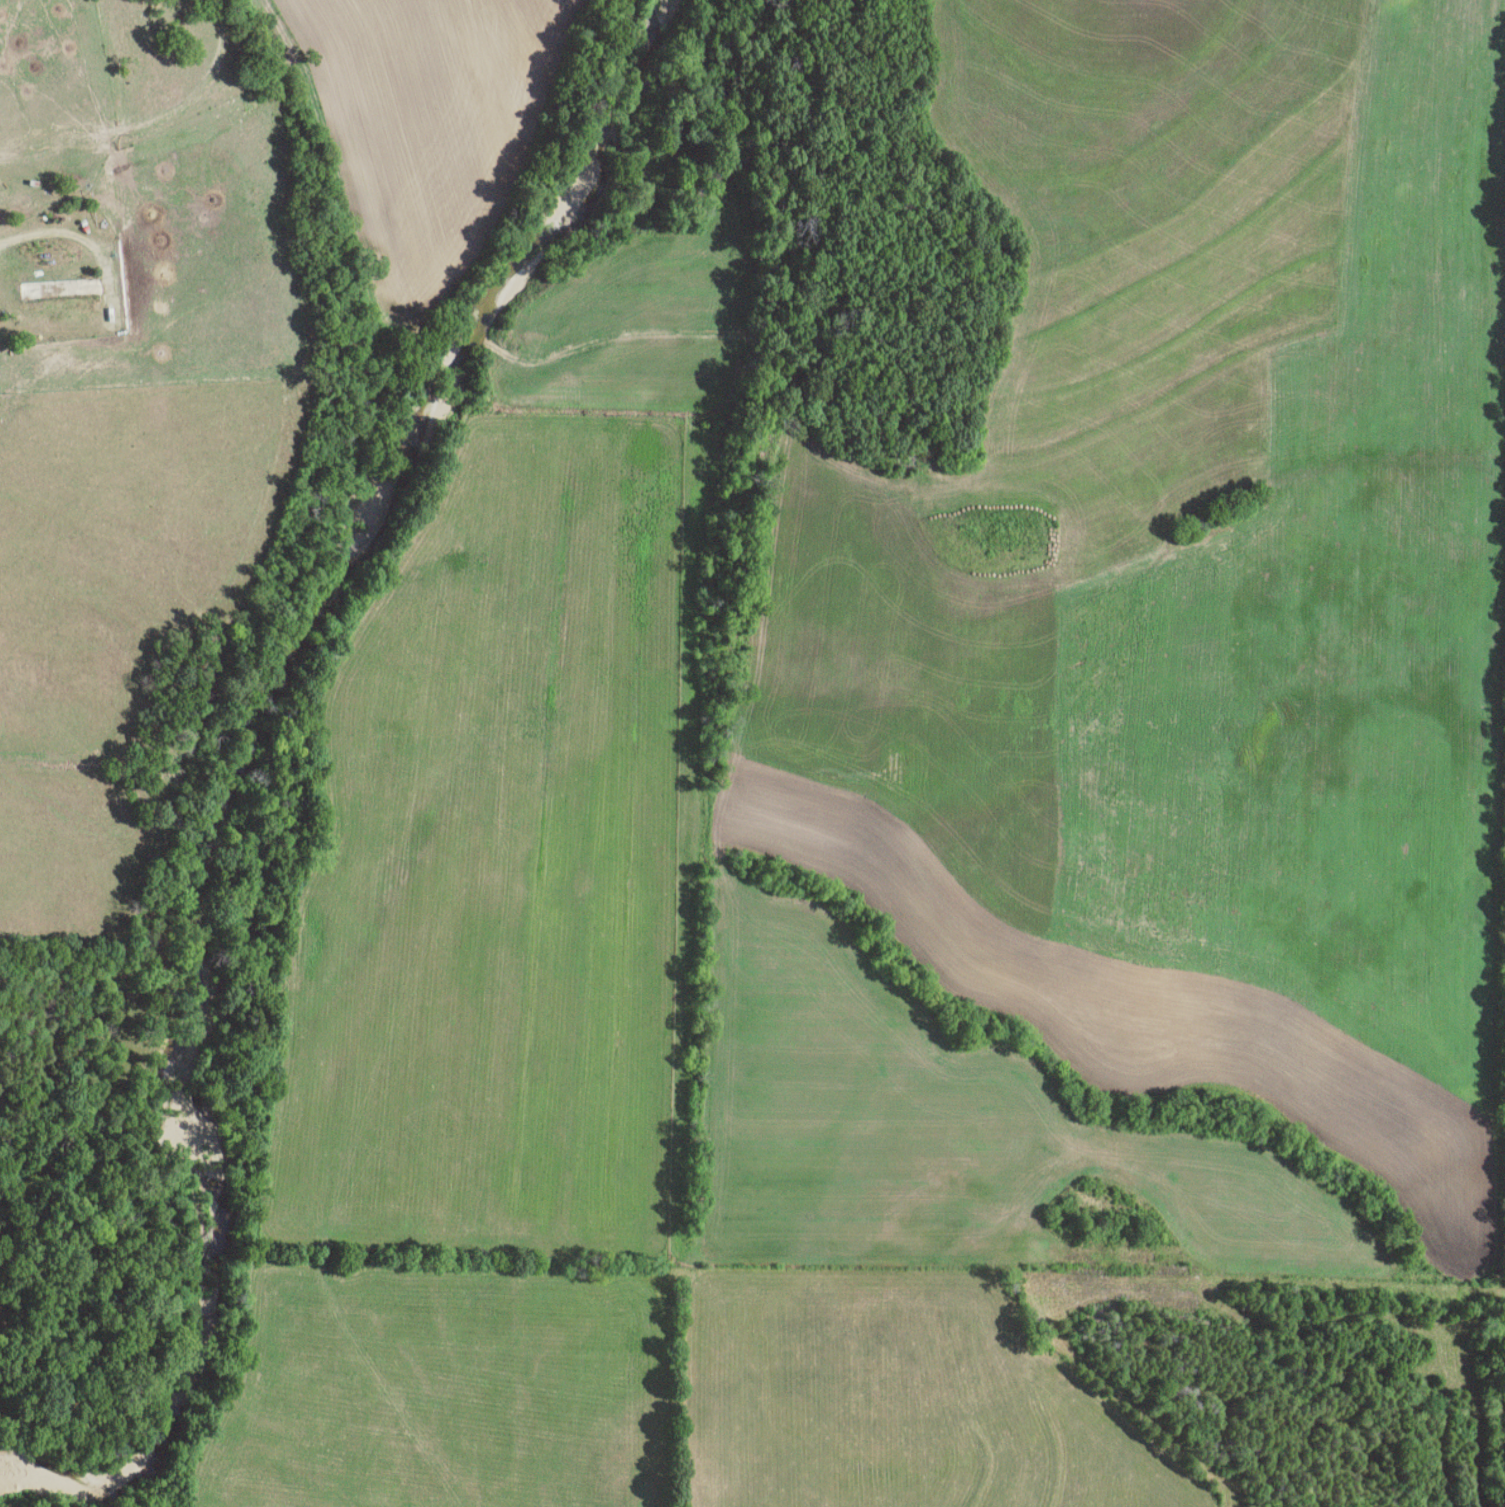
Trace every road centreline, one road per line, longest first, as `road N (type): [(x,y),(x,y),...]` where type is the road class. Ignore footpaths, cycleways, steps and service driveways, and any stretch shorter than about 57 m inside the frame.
road 1 (residential): [(0,1457),(16,1374),(16,1313),(0,1282)]

